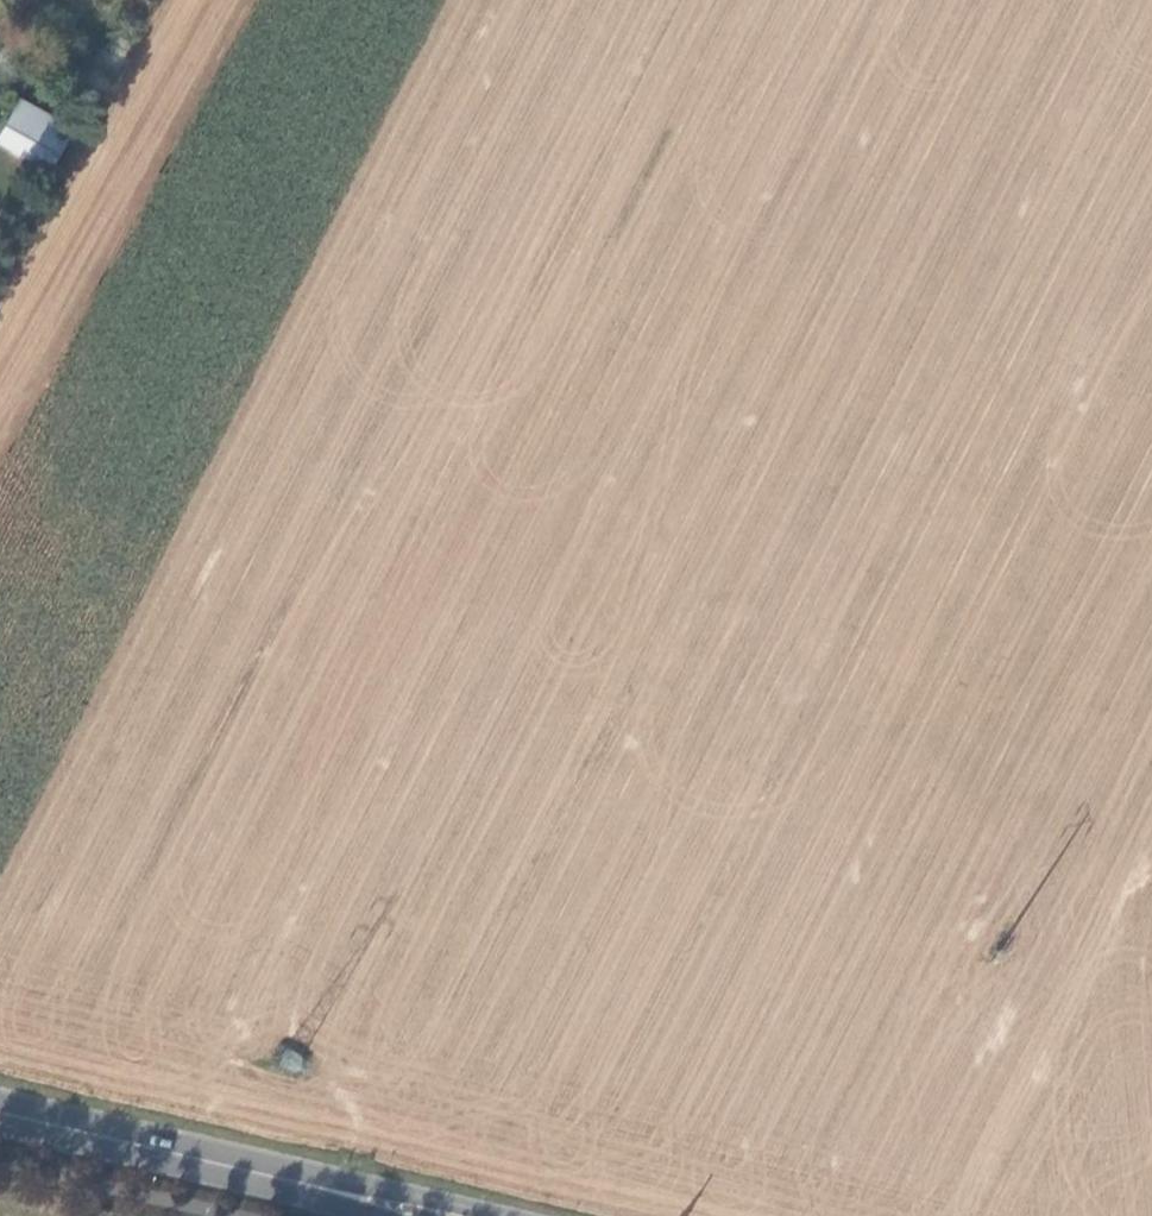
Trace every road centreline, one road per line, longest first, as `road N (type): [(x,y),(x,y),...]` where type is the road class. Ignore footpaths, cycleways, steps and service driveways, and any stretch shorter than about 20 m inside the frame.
road 1 (secondary): [(0,1113),(429,1215)]

